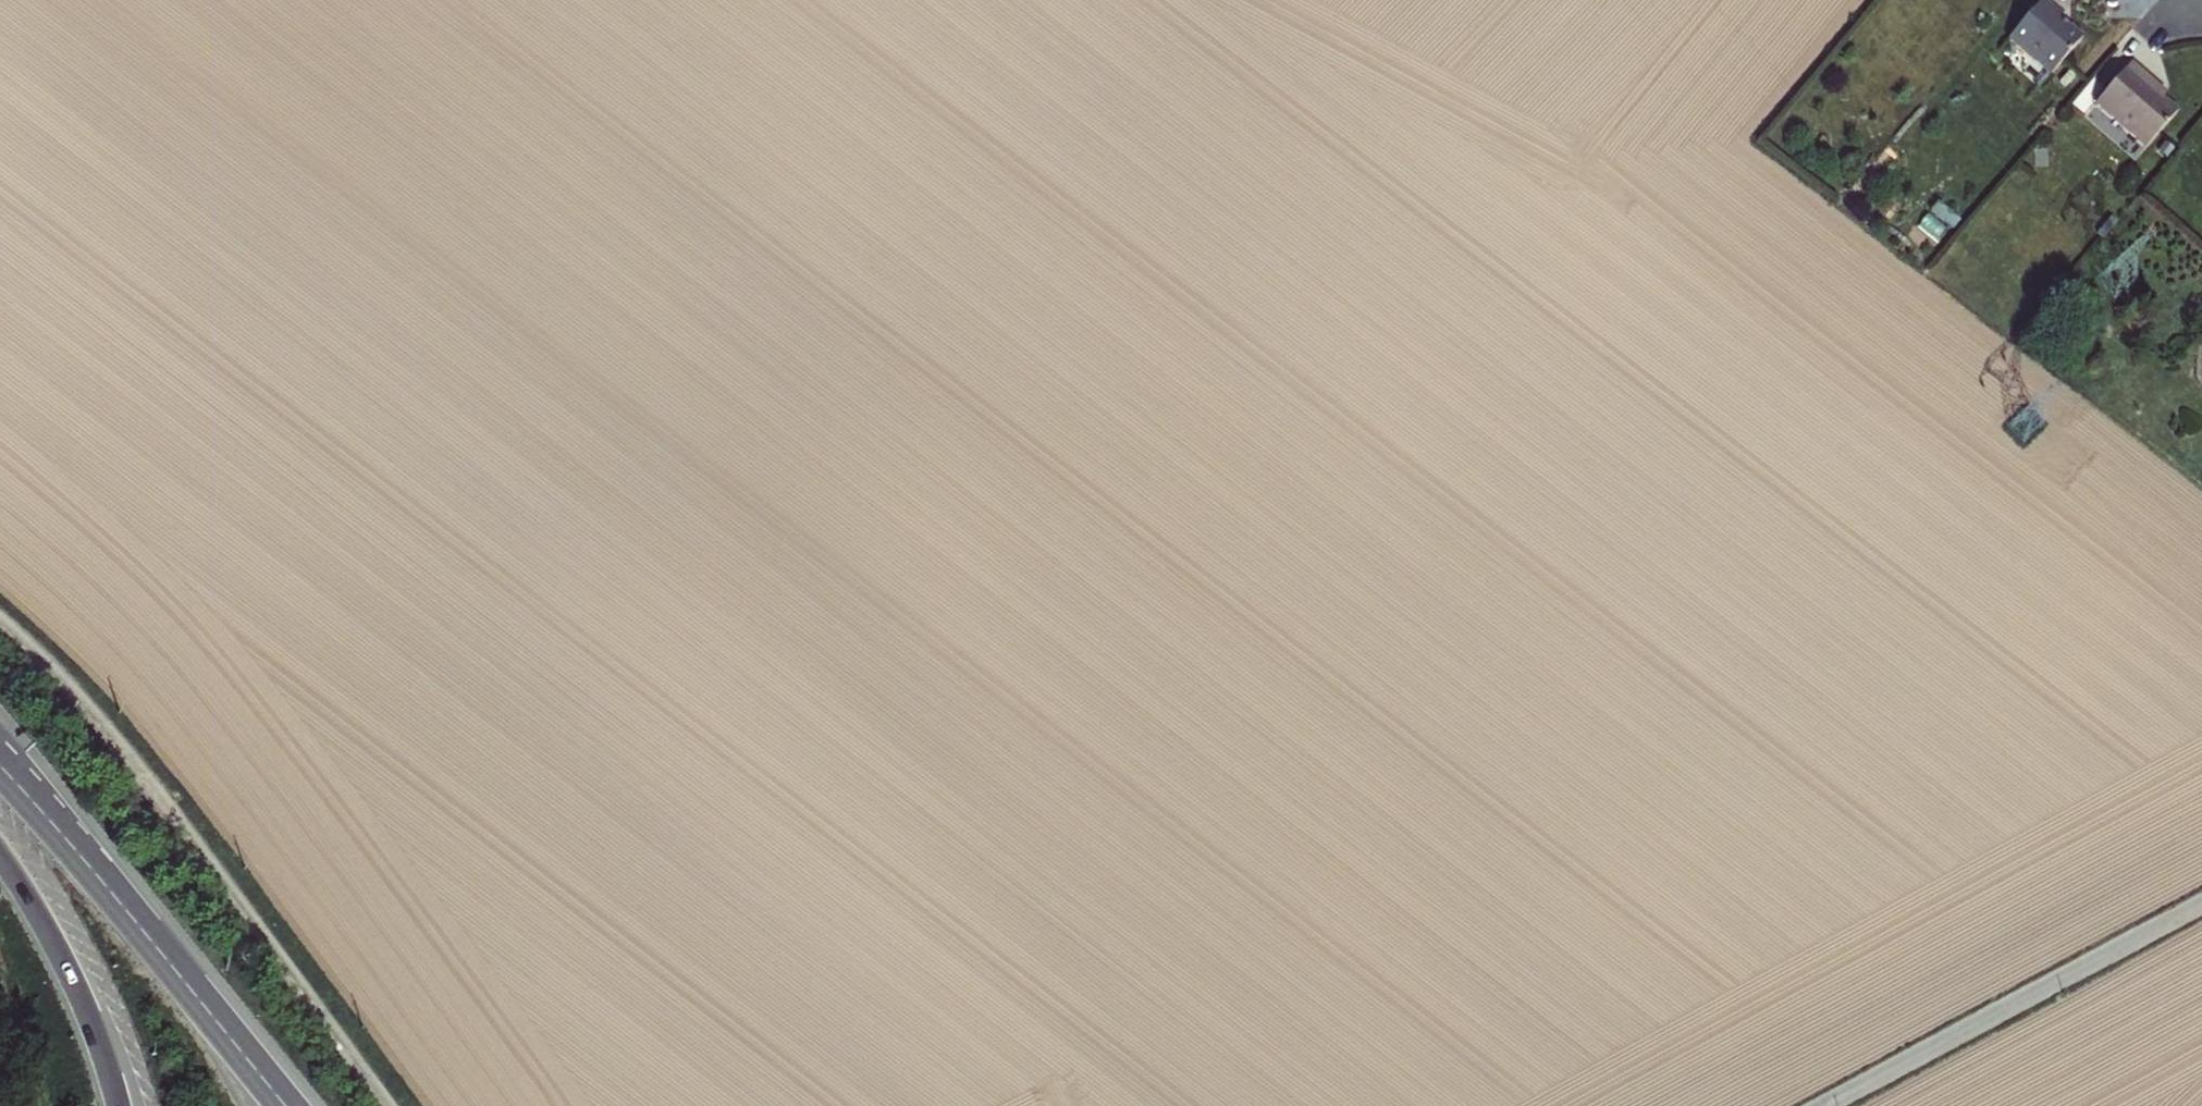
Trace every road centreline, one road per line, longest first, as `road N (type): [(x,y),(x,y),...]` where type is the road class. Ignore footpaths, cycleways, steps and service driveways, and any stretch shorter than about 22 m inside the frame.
road 1 (track): [(390,1105),(49,659),(0,617)]
road 2 (motorway): [(285,1105),(0,763)]
road 3 (unclassified): [(1825,1105),(2201,901)]
road 4 (trunk): [(119,1105),(67,965),(0,854)]

